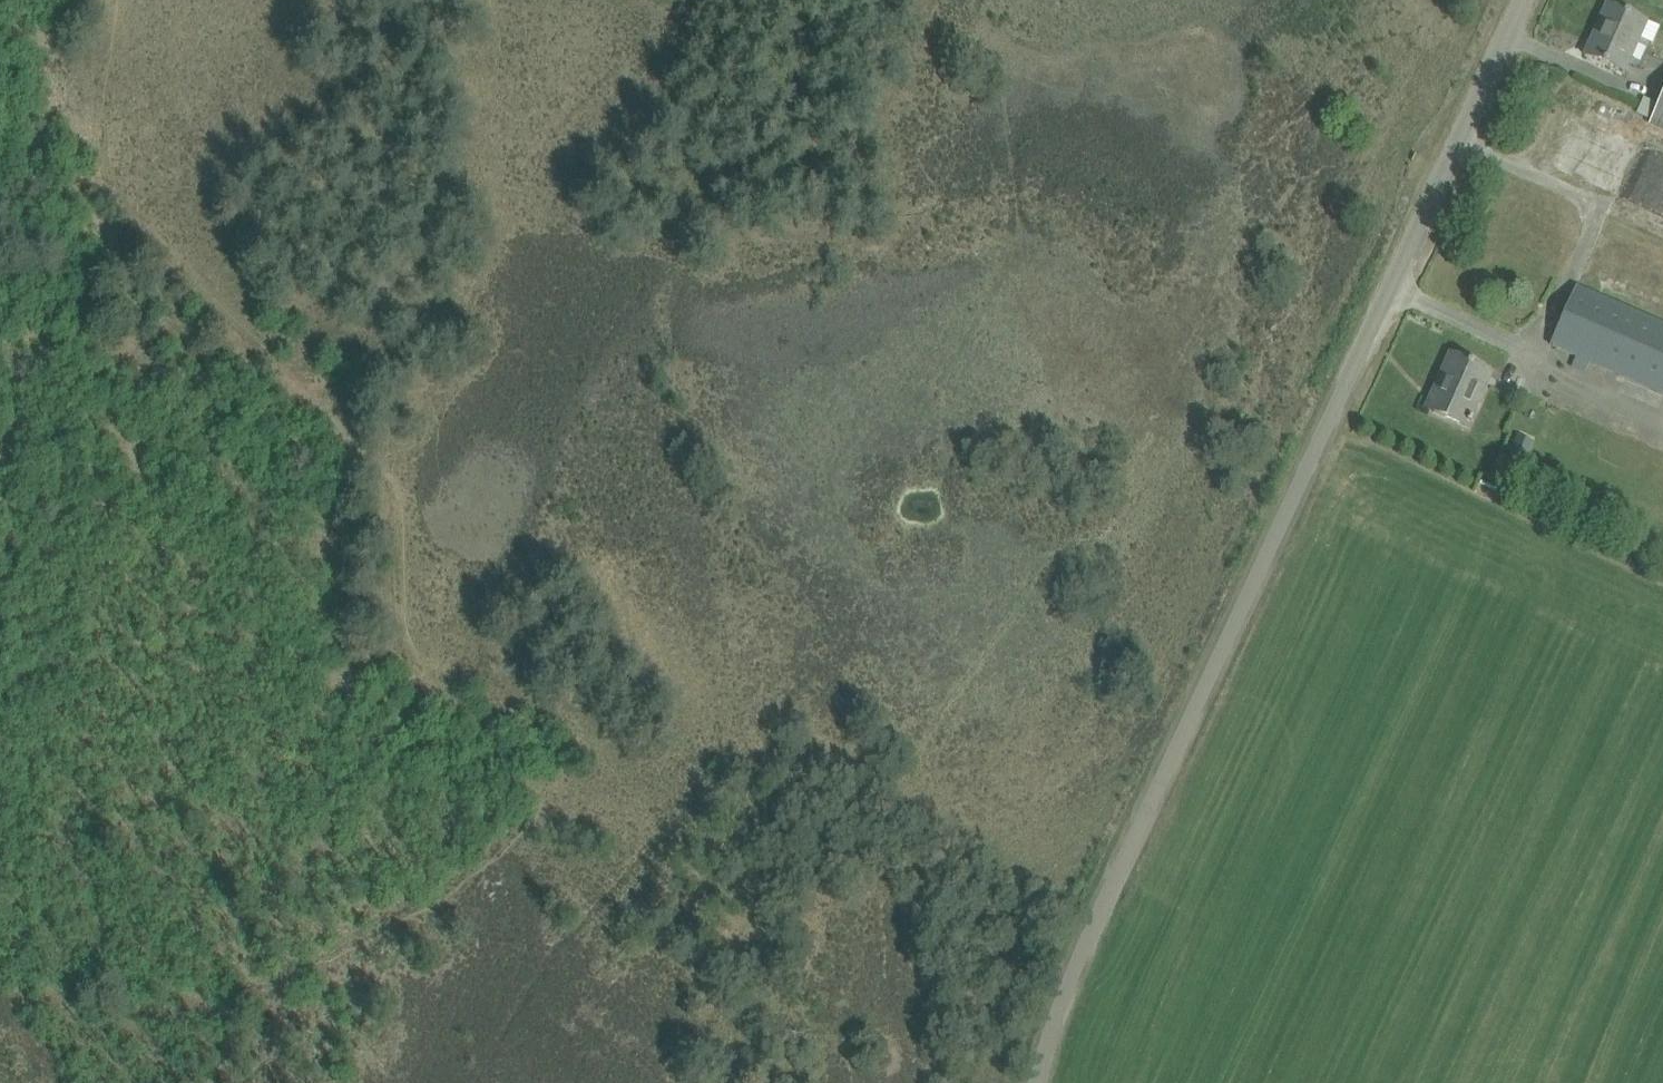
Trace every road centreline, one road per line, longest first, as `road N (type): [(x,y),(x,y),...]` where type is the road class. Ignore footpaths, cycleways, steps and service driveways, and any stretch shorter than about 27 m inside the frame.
road 1 (unclassified): [(1036,1082),(1063,994),(1527,0)]

